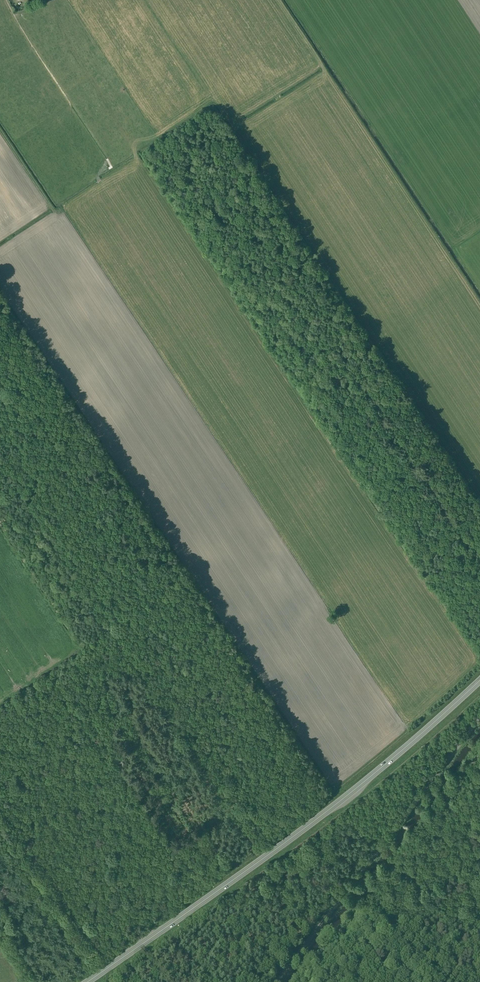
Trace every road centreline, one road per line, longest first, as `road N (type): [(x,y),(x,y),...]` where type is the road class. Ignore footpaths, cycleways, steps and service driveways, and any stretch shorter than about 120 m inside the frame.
road 1 (trunk): [(113,964),(336,804),(479,680)]
road 2 (unclassified): [(277,981),(479,717)]
road 3 (track): [(366,901),(473,763)]

